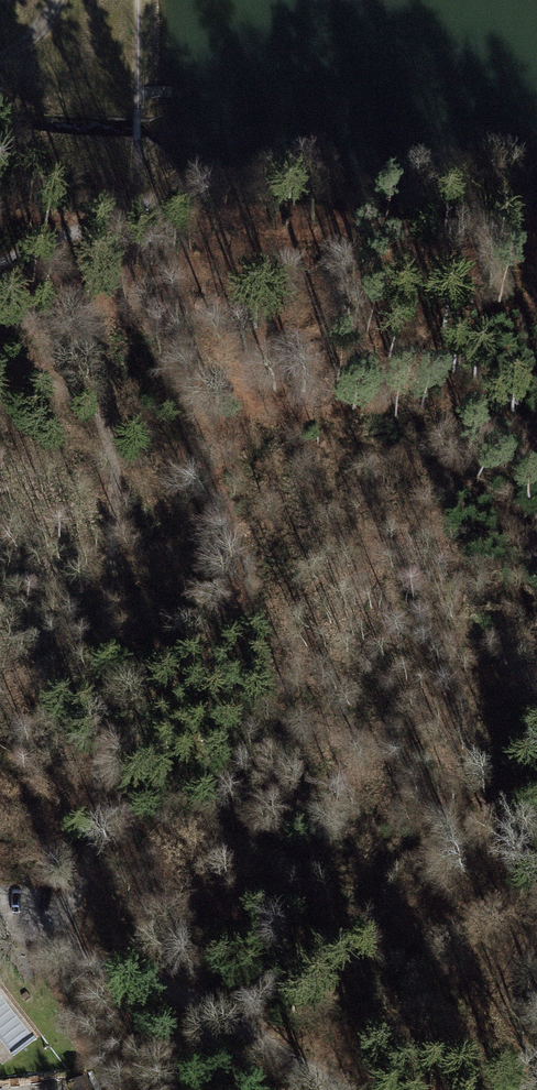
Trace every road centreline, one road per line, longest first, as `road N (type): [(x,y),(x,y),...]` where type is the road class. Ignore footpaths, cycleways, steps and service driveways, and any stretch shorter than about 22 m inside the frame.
road 1 (track): [(79,944),(97,780),(114,452),(86,401),(0,354)]
road 2 (track): [(79,944),(335,1089)]
road 3 (track): [(0,266),(117,216),(134,191)]

